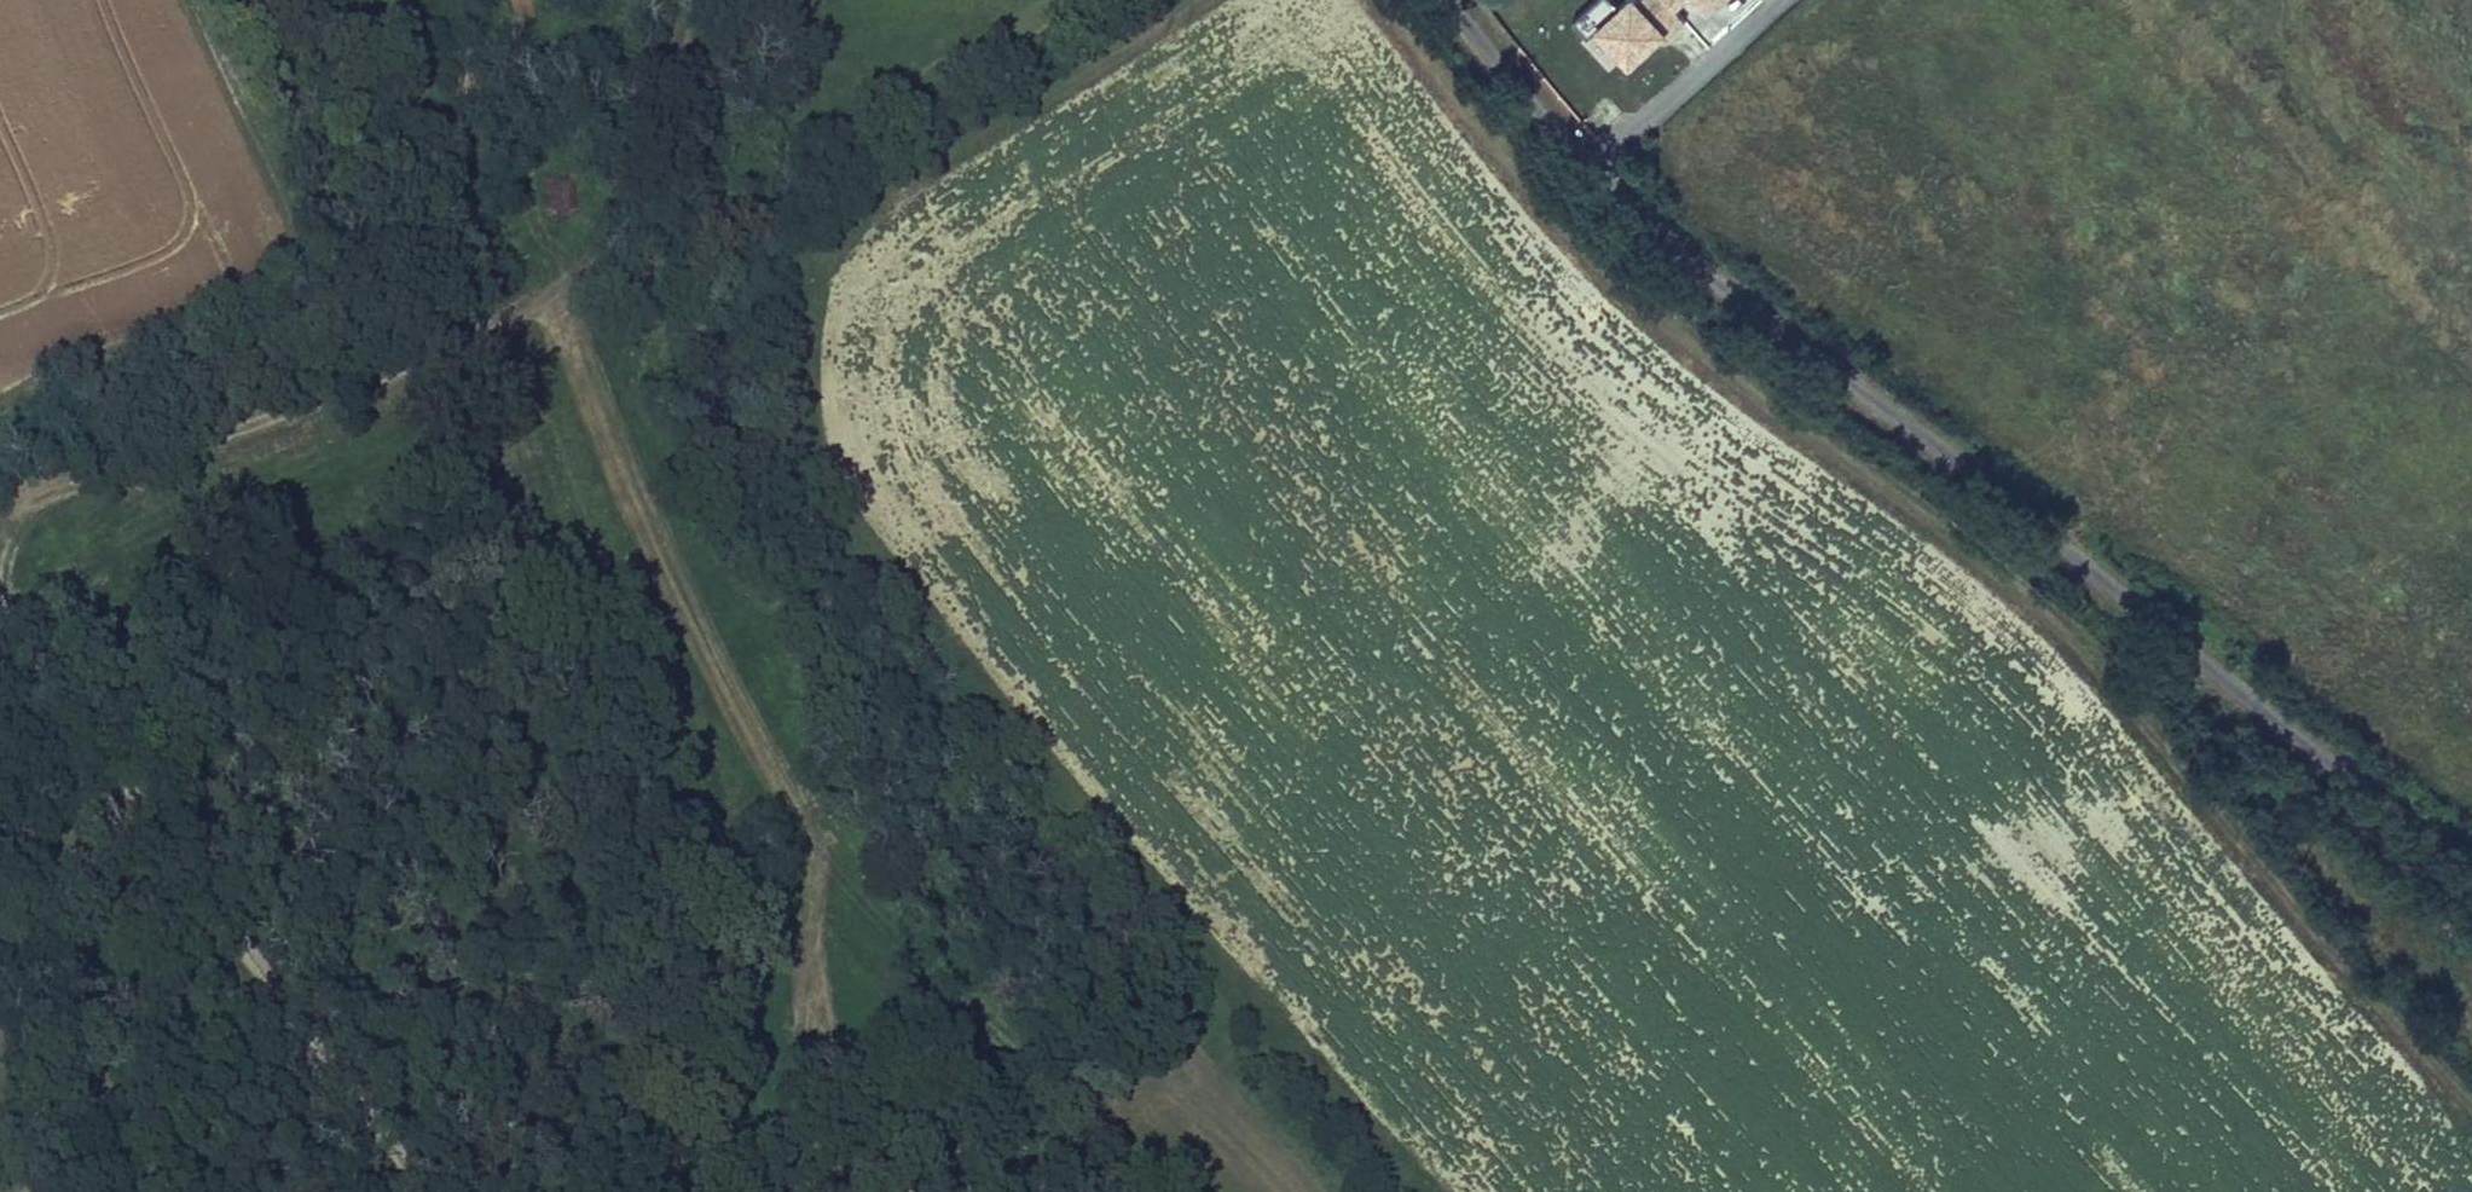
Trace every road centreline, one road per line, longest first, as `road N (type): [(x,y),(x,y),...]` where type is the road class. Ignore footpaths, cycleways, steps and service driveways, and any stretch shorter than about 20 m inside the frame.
road 1 (unclassified): [(1591,167),(1701,272),(2471,870)]
road 2 (track): [(689,0),(589,257),(510,319),(0,513)]
road 3 (track): [(426,1191),(0,605)]
road 4 (residential): [(1591,167),(1774,0)]
road 5 (unclassified): [(1450,0),(1591,167)]

